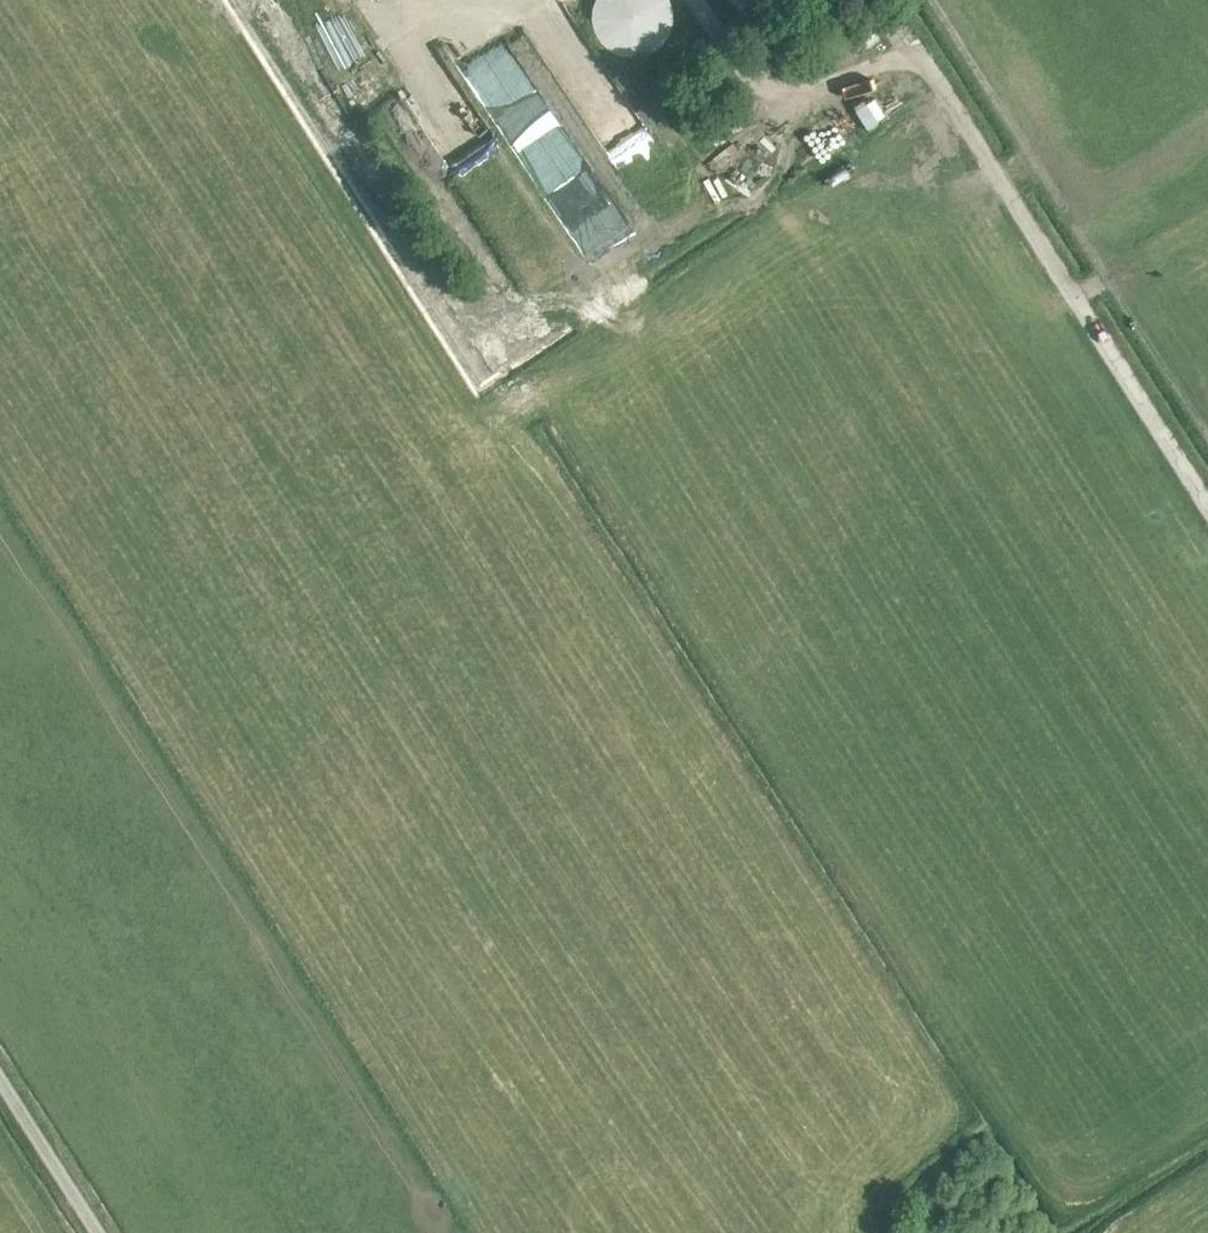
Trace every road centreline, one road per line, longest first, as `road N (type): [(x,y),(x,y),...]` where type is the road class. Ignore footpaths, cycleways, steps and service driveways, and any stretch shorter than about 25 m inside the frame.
road 1 (track): [(0,1073),(102,1232)]

